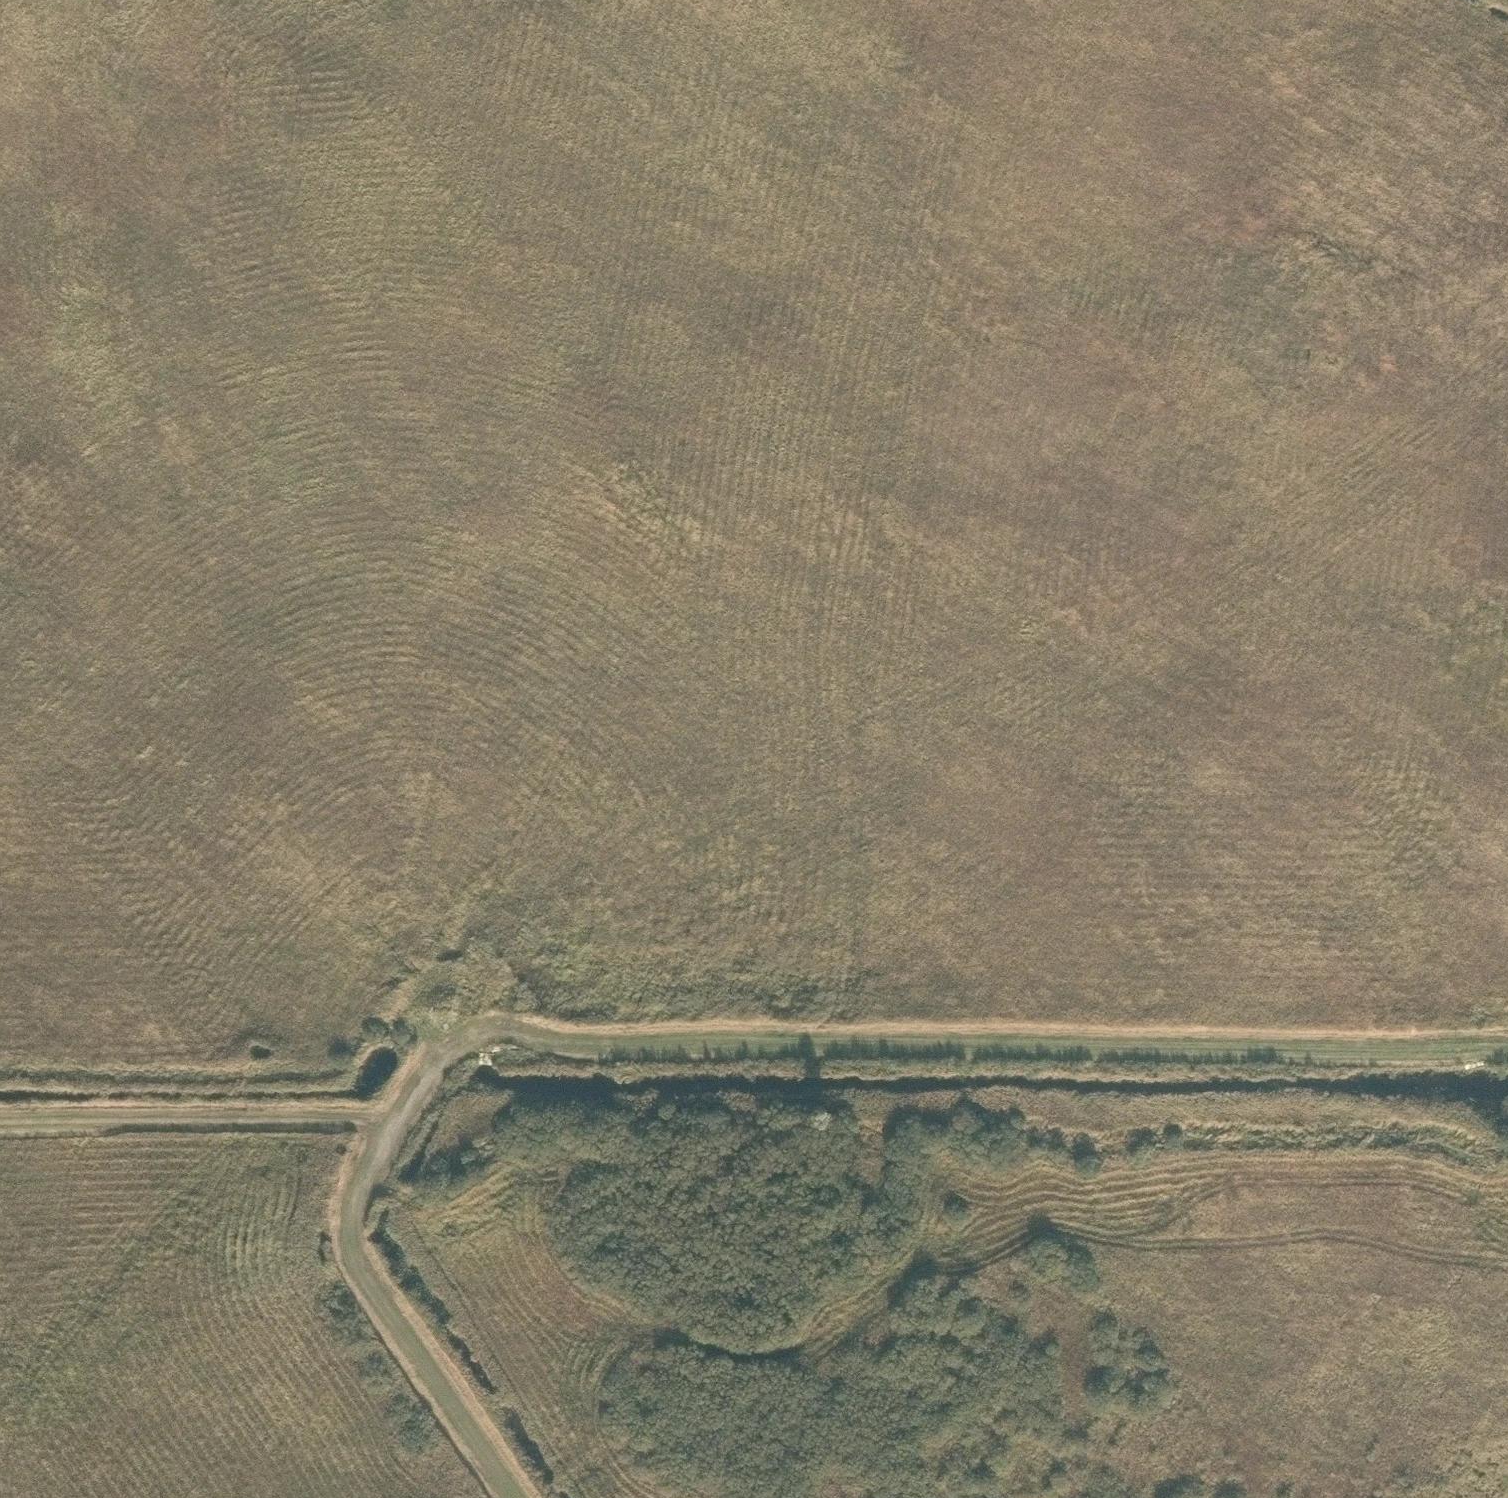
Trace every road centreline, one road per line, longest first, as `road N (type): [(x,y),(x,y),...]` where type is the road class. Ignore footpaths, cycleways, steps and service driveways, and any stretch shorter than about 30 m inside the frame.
road 1 (track): [(1507,1054),(521,1050),(493,1029),(440,1041),(349,1226),(354,1262),(514,1497)]
road 2 (track): [(391,1130),(364,1118),(0,1122)]

